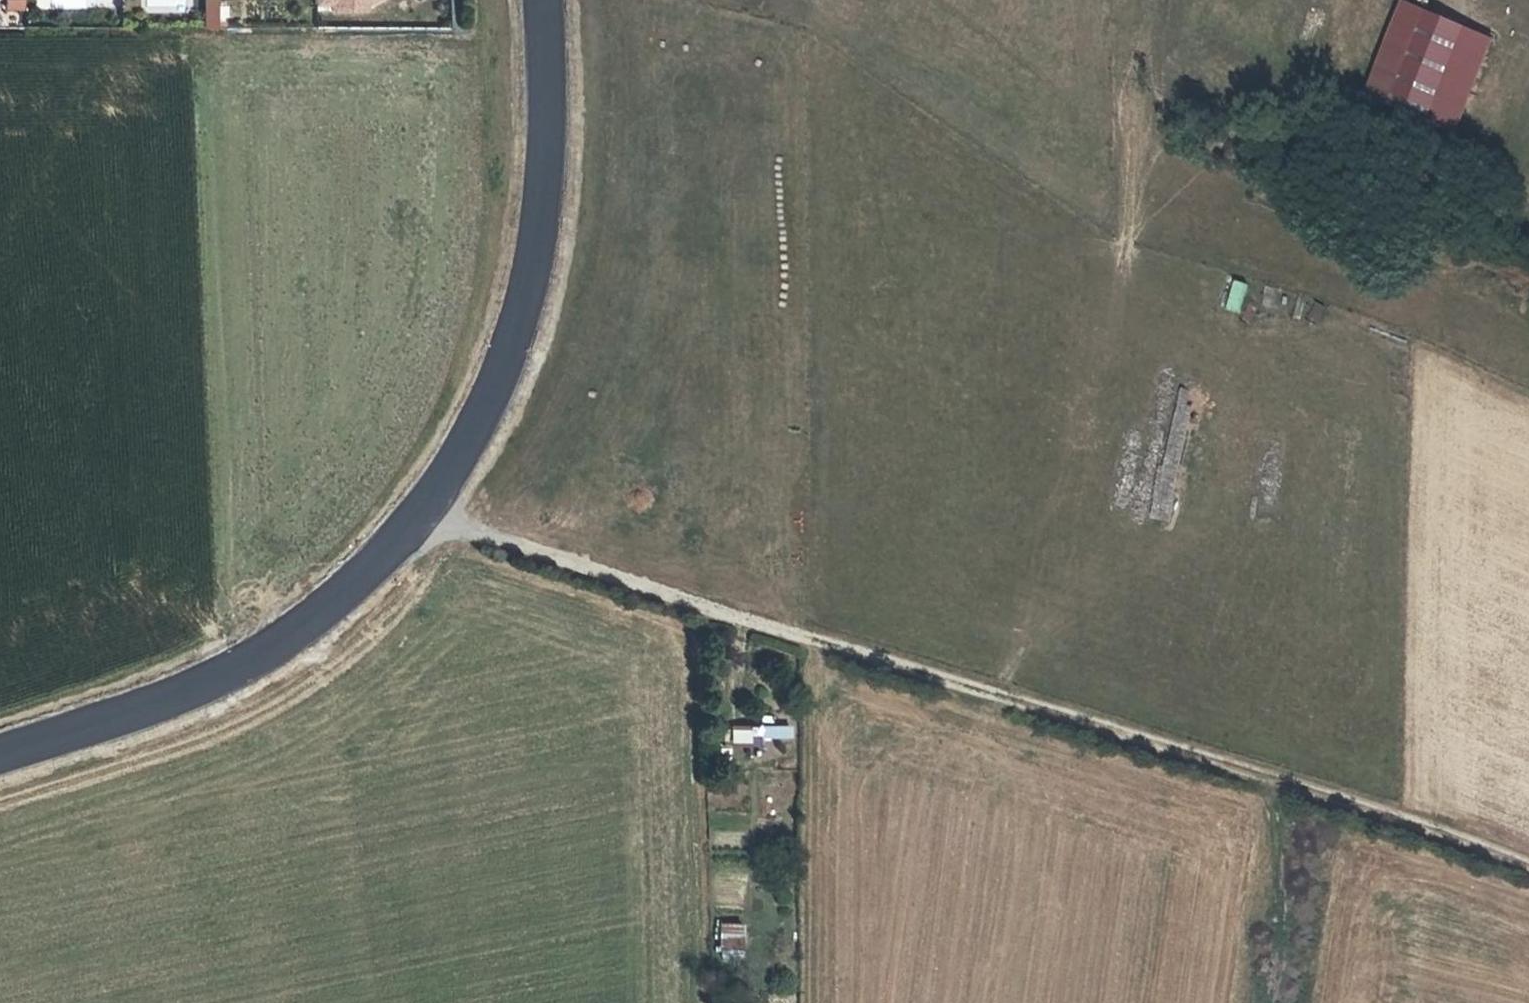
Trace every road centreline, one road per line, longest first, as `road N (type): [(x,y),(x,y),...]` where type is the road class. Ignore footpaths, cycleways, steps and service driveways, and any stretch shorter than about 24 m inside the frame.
road 1 (track): [(1528,876),(414,520)]
road 2 (unclassified): [(0,759),(173,700),(249,664),(354,589),(414,520),(476,416),(527,275),(541,187),(538,0)]

